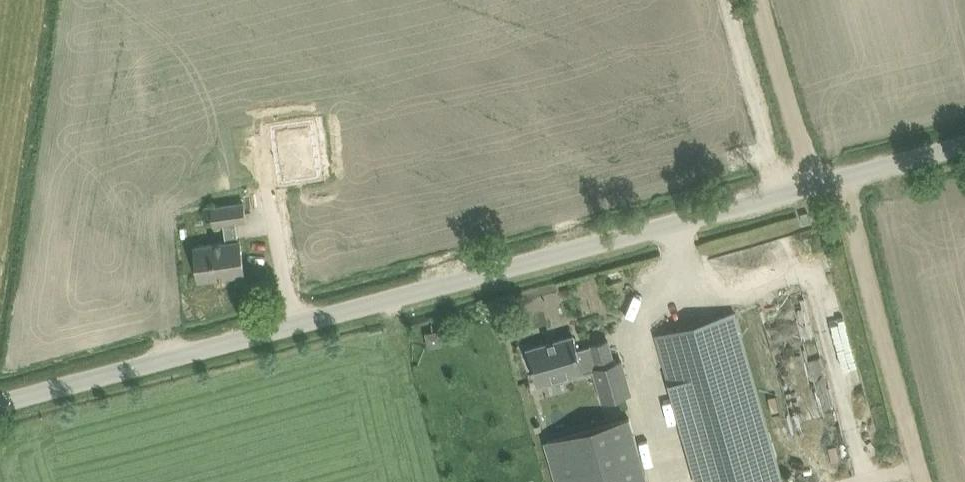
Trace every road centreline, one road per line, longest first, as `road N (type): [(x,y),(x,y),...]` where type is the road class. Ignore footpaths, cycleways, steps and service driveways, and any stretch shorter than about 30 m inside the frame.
road 1 (unclassified): [(0,406),(964,148)]
road 2 (track): [(847,180),(922,481)]
road 3 (track): [(761,0),(817,188)]

